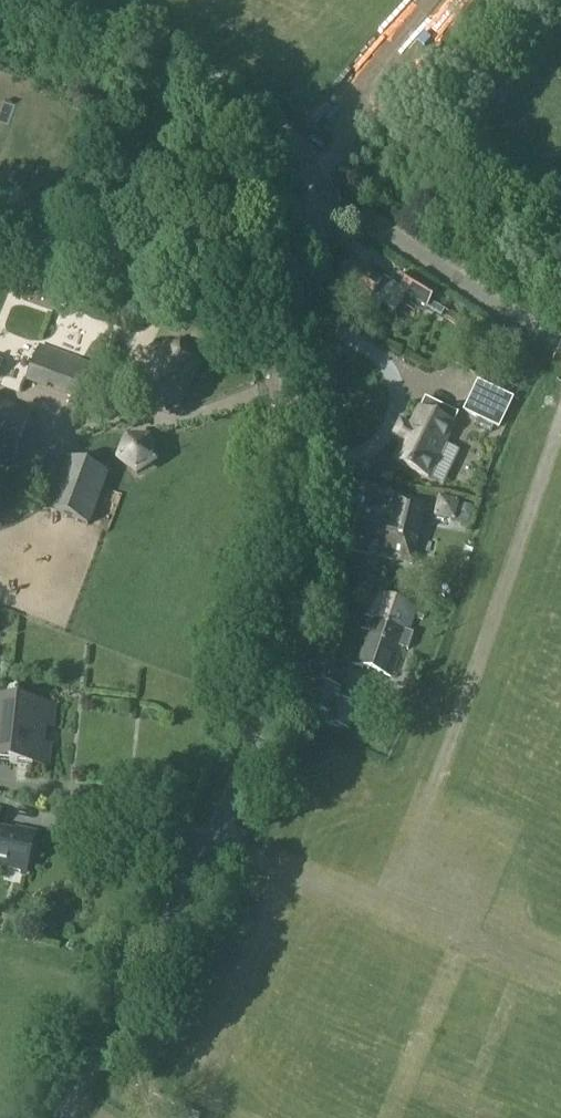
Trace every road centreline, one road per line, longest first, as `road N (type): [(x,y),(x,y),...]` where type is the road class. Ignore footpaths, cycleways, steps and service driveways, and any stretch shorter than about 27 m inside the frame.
road 1 (residential): [(55,1117),(219,807),(289,639),(301,551),(290,349),(302,235),(317,191)]
road 2 (unclassified): [(317,191),(302,147),(250,82),(16,0)]
road 3 (unclassified): [(560,342),(317,191)]

